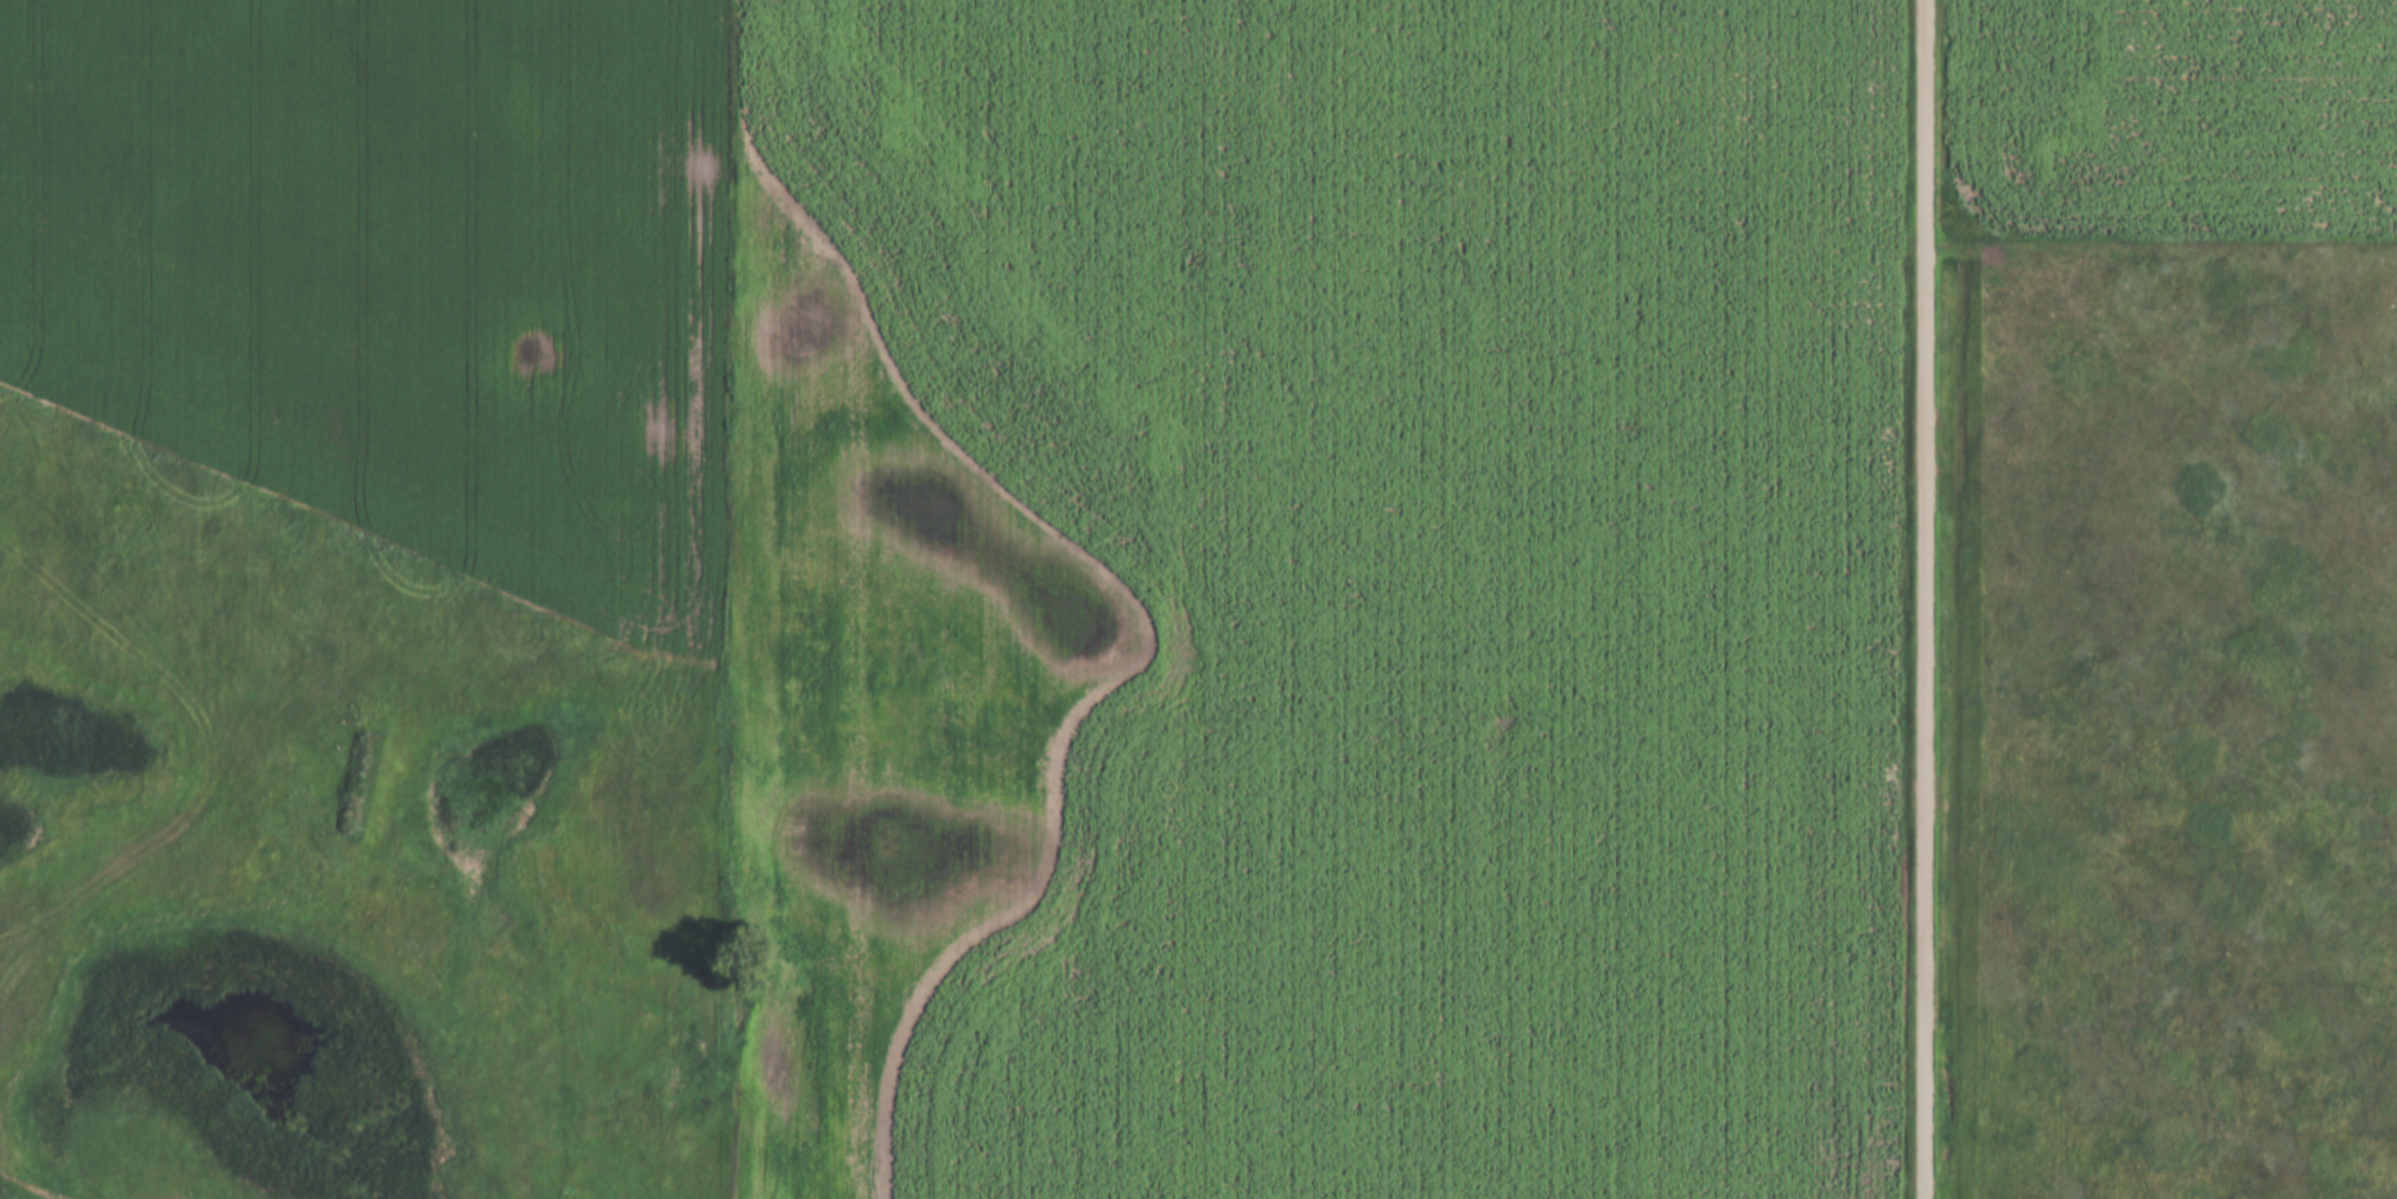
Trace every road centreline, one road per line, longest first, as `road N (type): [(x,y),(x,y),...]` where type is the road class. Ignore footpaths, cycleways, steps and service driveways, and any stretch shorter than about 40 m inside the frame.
road 1 (residential): [(1929,1198),(1927,0)]

